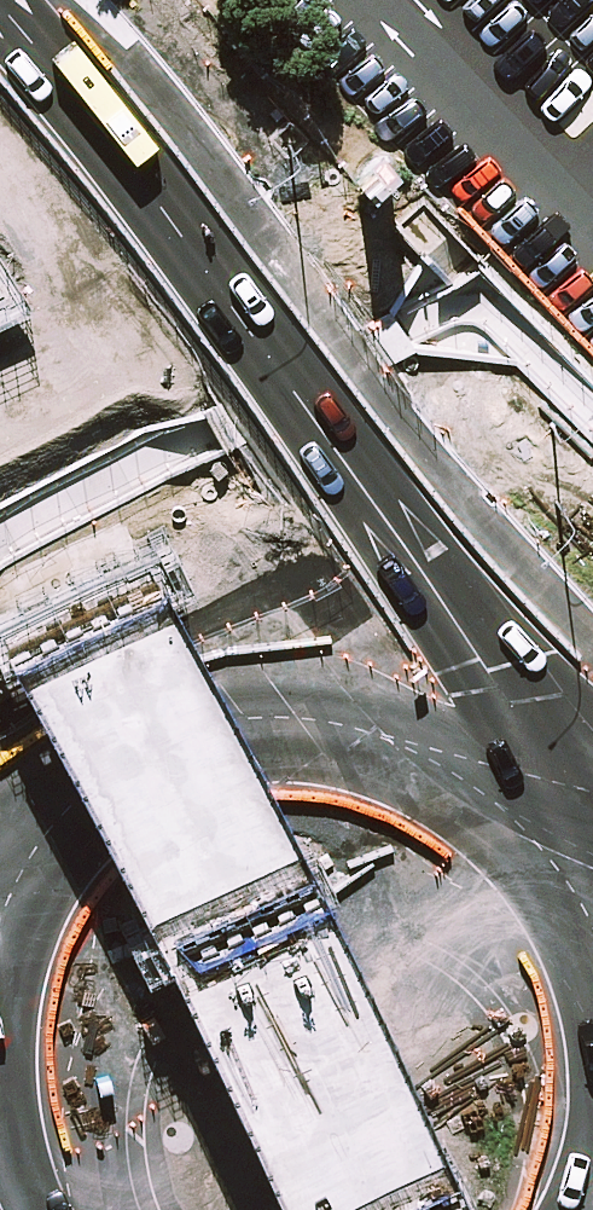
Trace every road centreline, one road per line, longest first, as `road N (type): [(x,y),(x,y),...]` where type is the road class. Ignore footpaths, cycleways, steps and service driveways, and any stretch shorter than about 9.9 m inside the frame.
road 1 (primary): [(0,17),(151,199),(582,770)]
road 2 (motorway): [(0,369),(271,866),(429,1209)]
road 3 (motorway): [(352,1209),(205,904),(0,559)]
road 4 (primary): [(53,823),(97,776),(199,718),(312,690),(380,692),(470,710),(582,770)]

